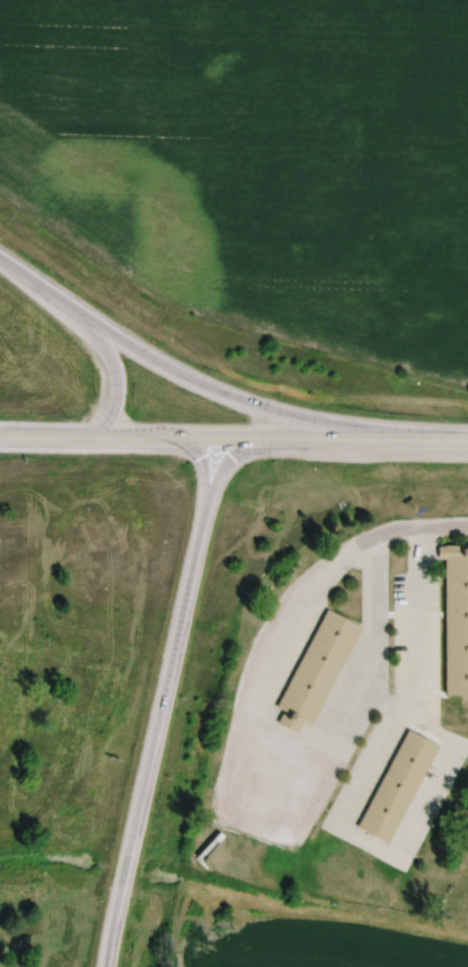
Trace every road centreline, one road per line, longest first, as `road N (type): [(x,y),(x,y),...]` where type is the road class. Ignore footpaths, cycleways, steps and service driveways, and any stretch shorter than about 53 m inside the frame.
road 1 (motorway): [(97,966),(217,438)]
road 2 (motorway): [(334,437),(99,333)]
road 3 (primary): [(467,439),(217,438)]
road 4 (motorway): [(90,436),(110,380),(99,333),(0,264)]
road 5 (primary): [(217,438),(0,435)]

